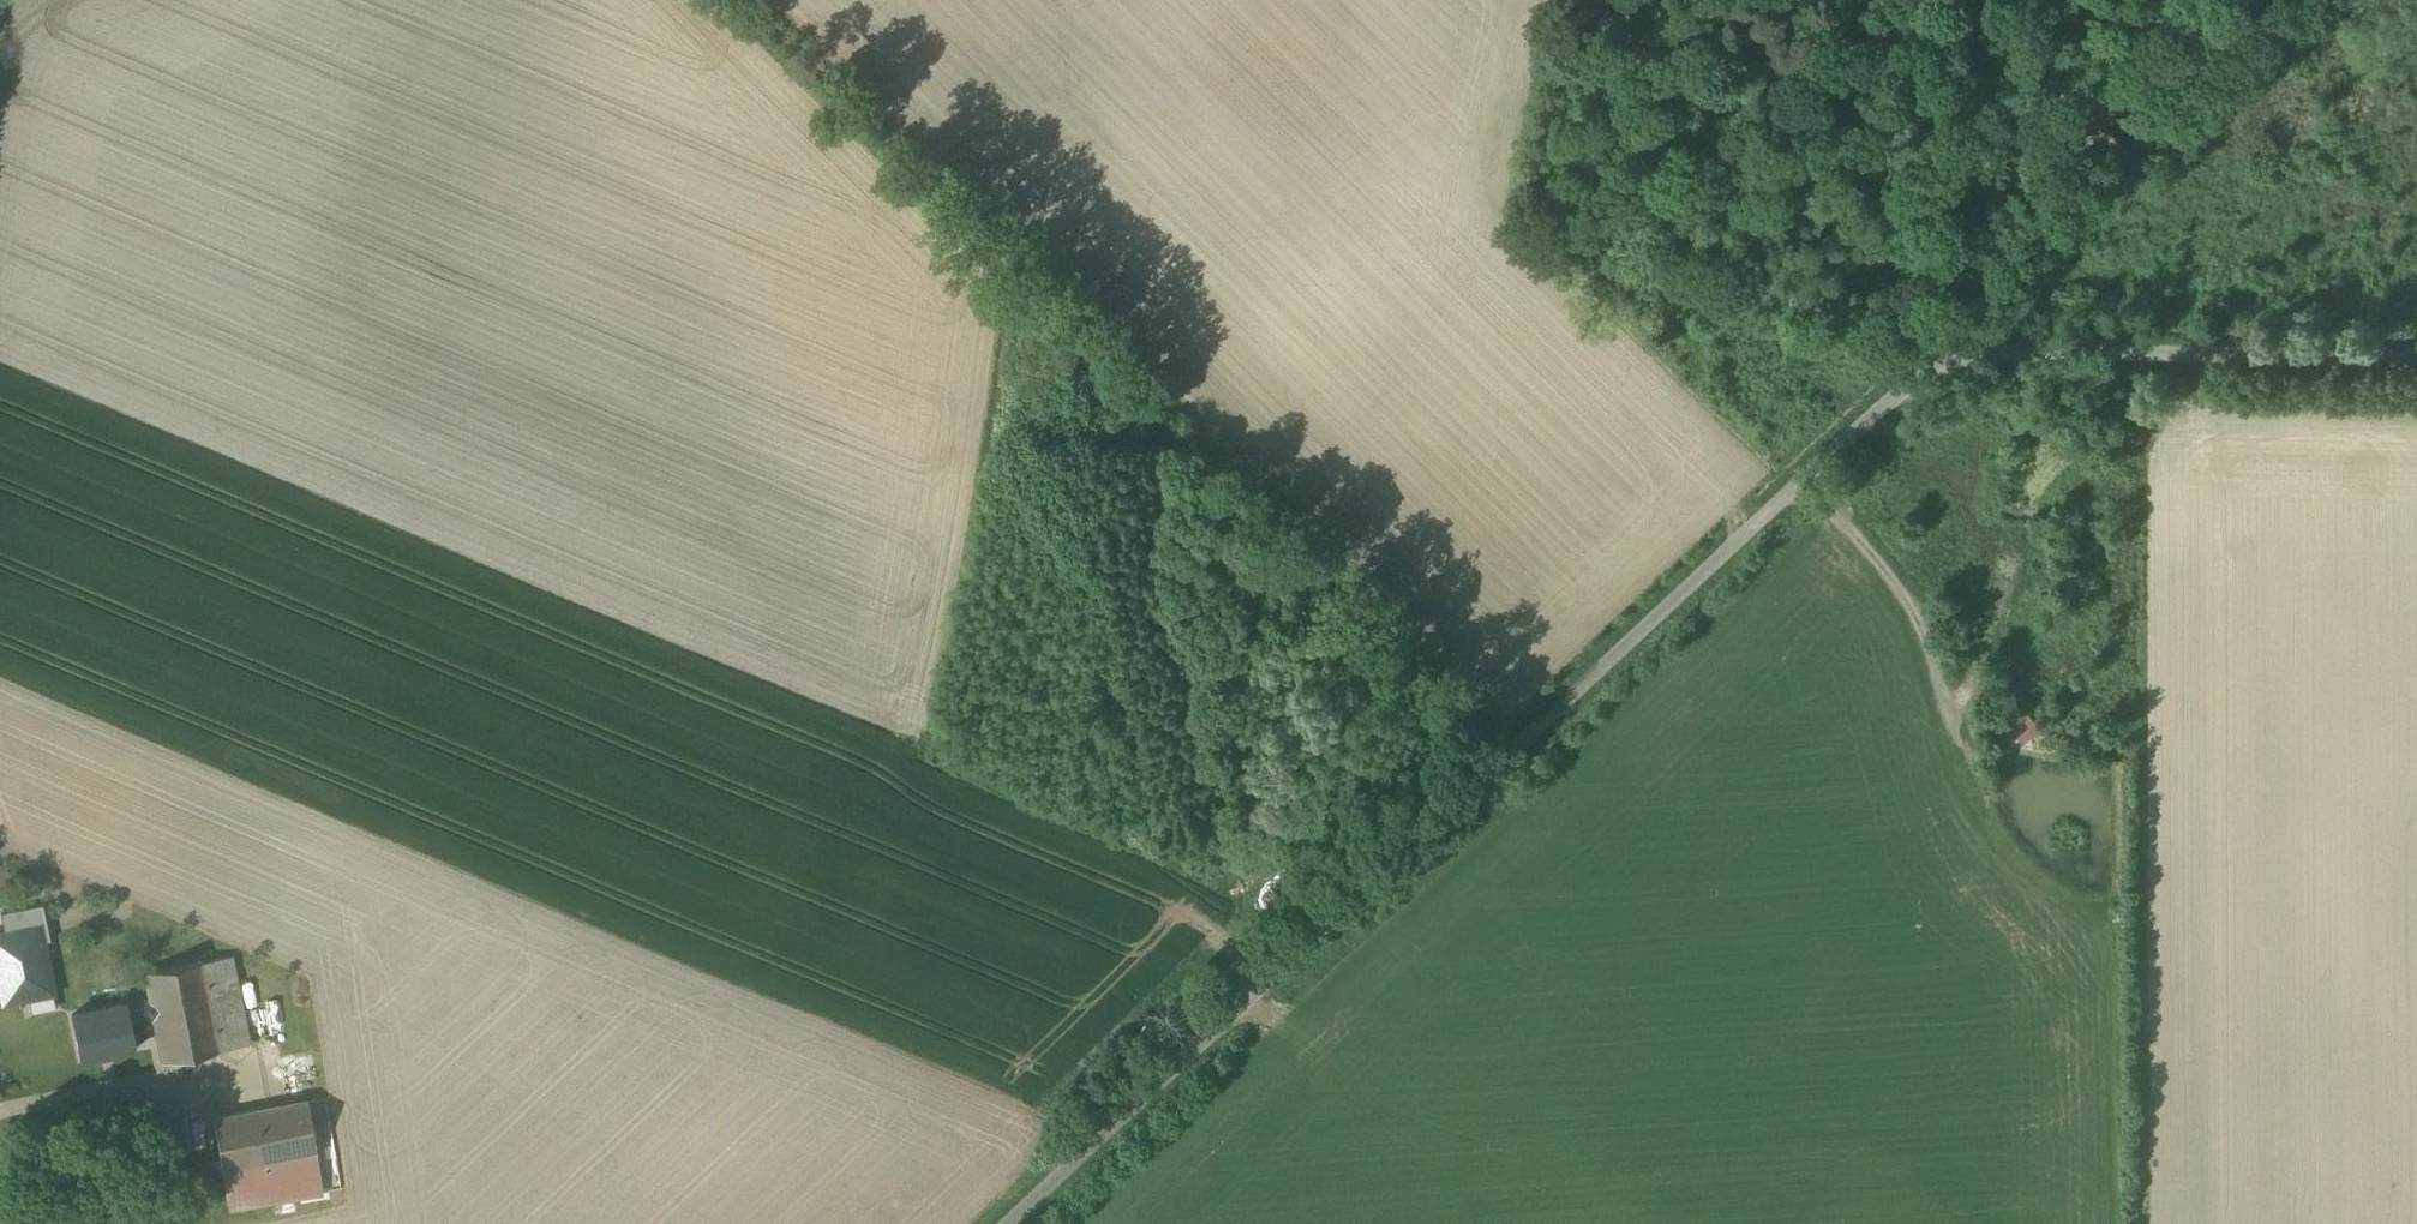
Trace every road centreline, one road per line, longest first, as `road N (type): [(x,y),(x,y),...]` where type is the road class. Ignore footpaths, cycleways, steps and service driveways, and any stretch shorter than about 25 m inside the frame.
road 1 (unclassified): [(2416,361),(2061,354),(1984,358),(1928,381),(1829,455),(1007,1223)]

